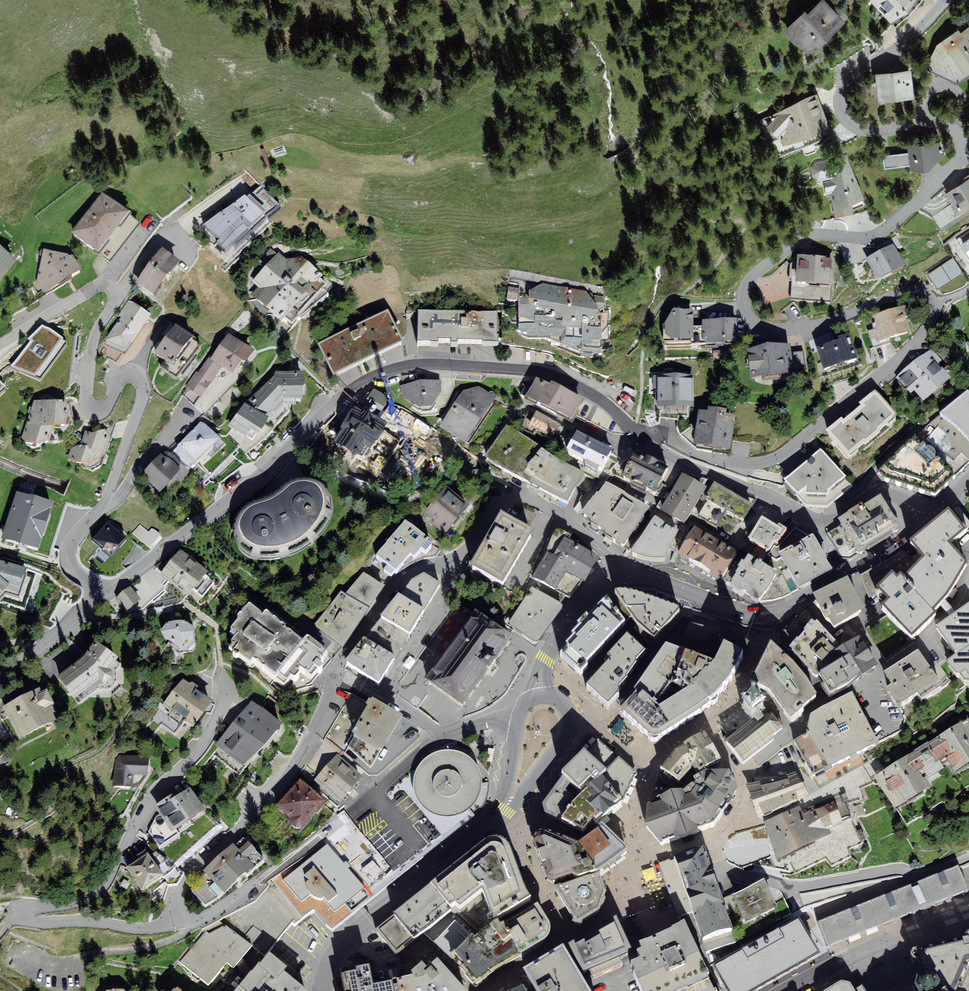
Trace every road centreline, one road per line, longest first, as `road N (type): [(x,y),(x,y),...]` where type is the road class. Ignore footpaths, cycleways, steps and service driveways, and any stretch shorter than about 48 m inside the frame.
road 1 (residential): [(945,0),(848,81),(839,105),(849,123),(867,130),(949,126),(963,143),(956,165),(878,233),(801,238),(751,276),(743,293),(752,321),(775,331),(822,325),(918,292),(936,306),(923,334),(771,461),(715,460),(664,433),(647,446)]
road 2 (residential): [(174,925),(194,870),(284,781),(336,664),(406,576),(456,558),(497,506),(517,498),(568,520),(597,543),(620,577)]
road 3 (residential): [(104,592),(264,473),(343,395),(392,369),(427,363),(544,372),(602,400),(639,440)]
road 4 (residential): [(104,592),(71,573),(66,554),(105,502),(143,395),(132,374),(120,378),(106,408),(87,403),(94,338),(115,293),(98,285),(0,344)]
road 5 (residential): [(174,925),(33,923),(24,913),(83,902),(107,882),(142,814),(212,732),(221,663)]
road 6 (residential): [(519,715),(443,735),(228,902),(174,925)]
road 7 (residential): [(925,521),(887,494),(811,519),(647,446)]
road 8 (residential): [(710,839),(727,870),(782,885),(896,870),(917,874),(968,857)]
road 9 (tertiary): [(620,577),(768,616),(850,573)]
road 10 (secondary): [(322,990),(343,945),(493,821)]
road 11 (secondary): [(968,913),(791,990)]
road 12 (residential): [(705,723),(739,688),(761,641),(808,679),(825,705)]
road 13 (tertiary): [(538,694),(544,657),(563,627),(593,592),(620,577)]
road 14 (residential): [(493,821),(515,837),(563,934),(561,945)]
road 15 (residential): [(0,675),(104,592)]
road 16 (residential): [(561,945),(604,921),(620,883),(642,863)]

